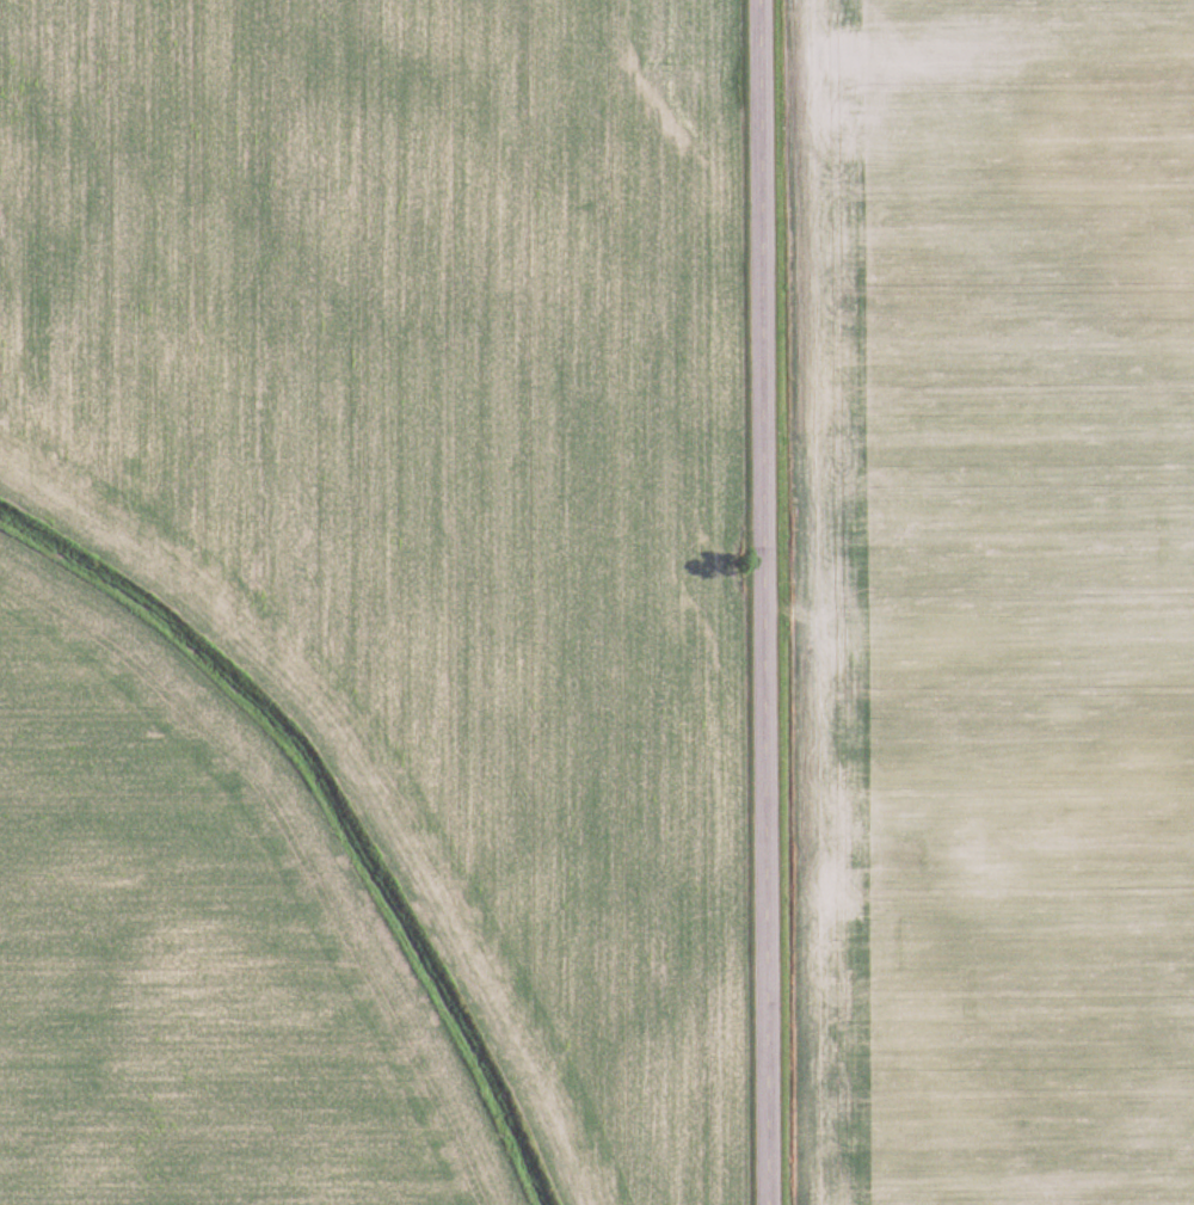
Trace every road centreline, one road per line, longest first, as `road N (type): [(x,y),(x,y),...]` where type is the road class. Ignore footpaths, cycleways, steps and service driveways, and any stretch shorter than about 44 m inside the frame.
road 1 (residential): [(766,1204),(760,0)]

